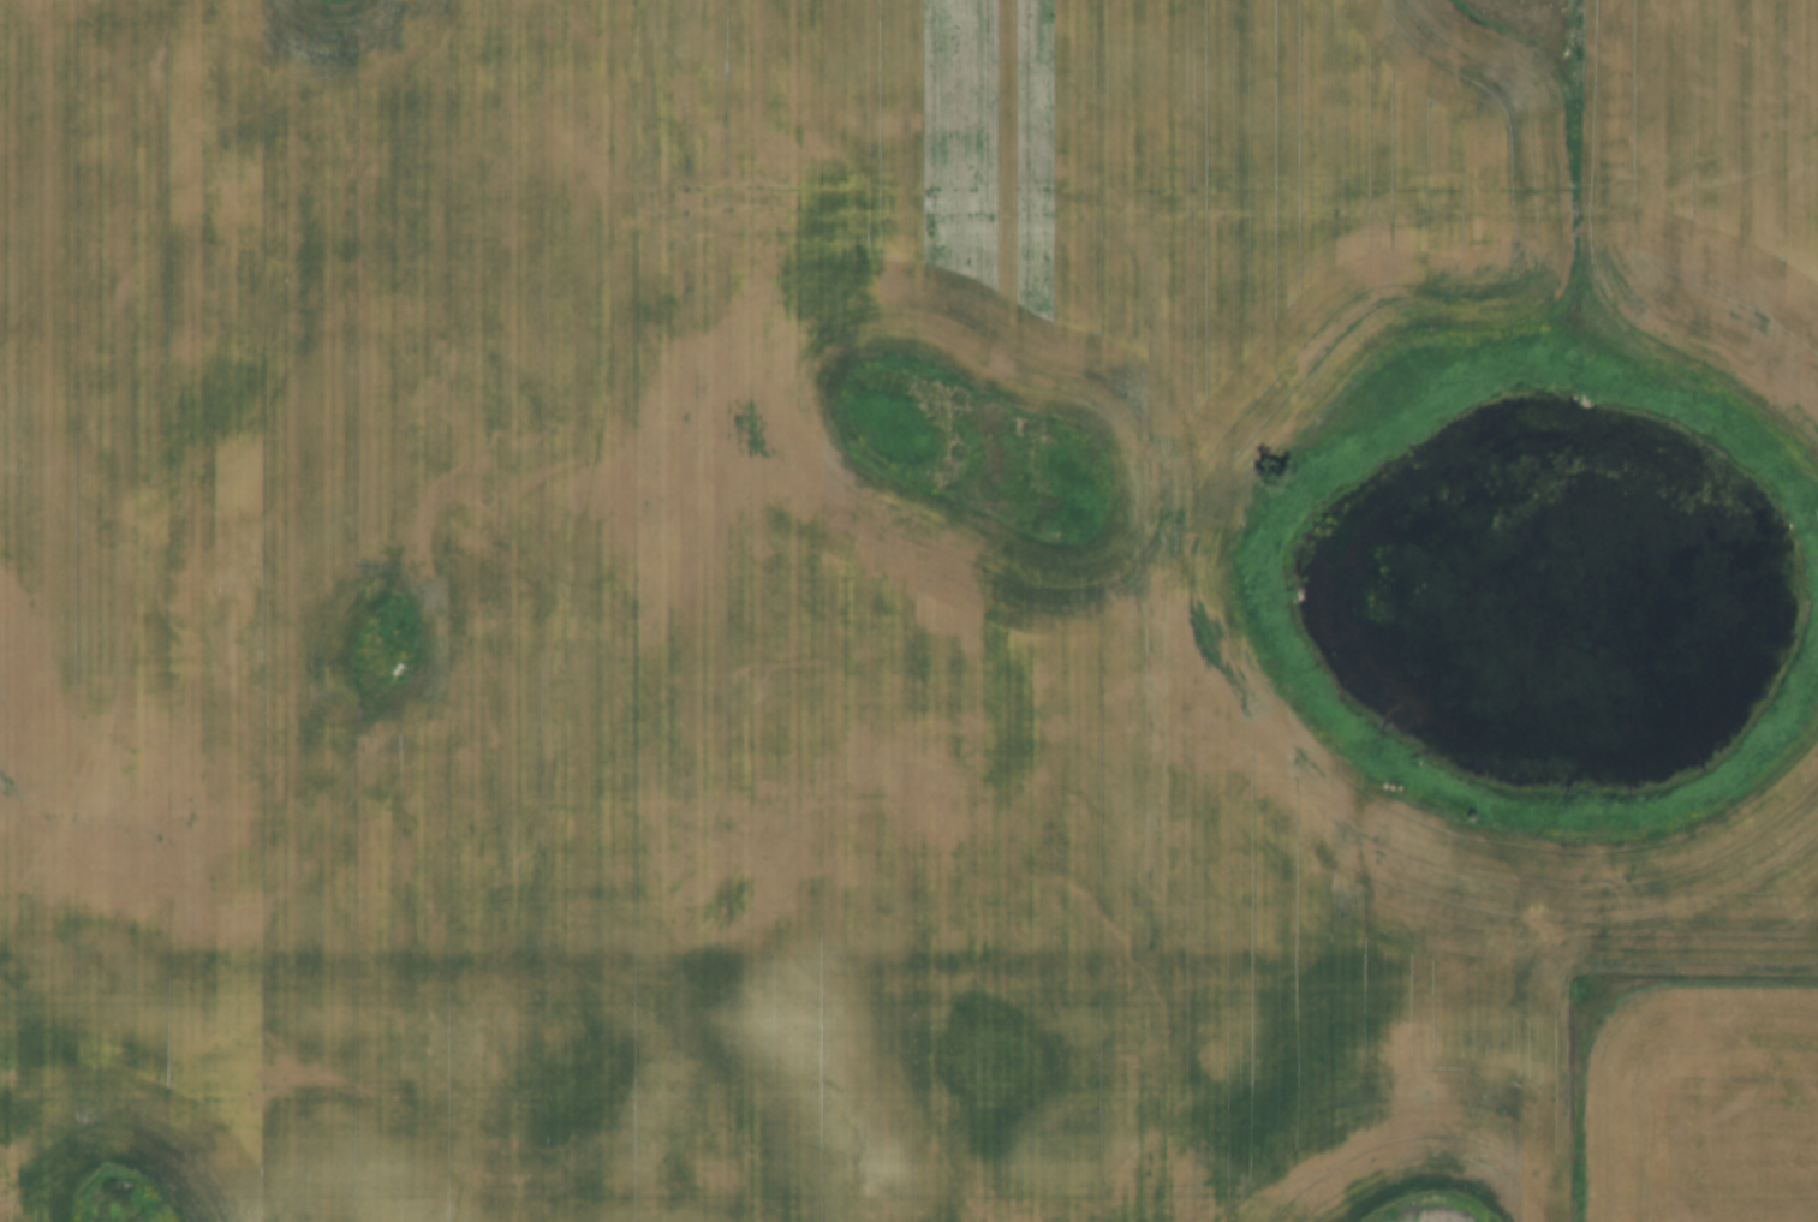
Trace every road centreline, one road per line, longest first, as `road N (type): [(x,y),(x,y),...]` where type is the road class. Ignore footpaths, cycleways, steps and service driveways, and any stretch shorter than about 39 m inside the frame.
road 1 (track): [(1817,990),(1632,991),(1591,1014),(1584,1036),(1582,1221)]

